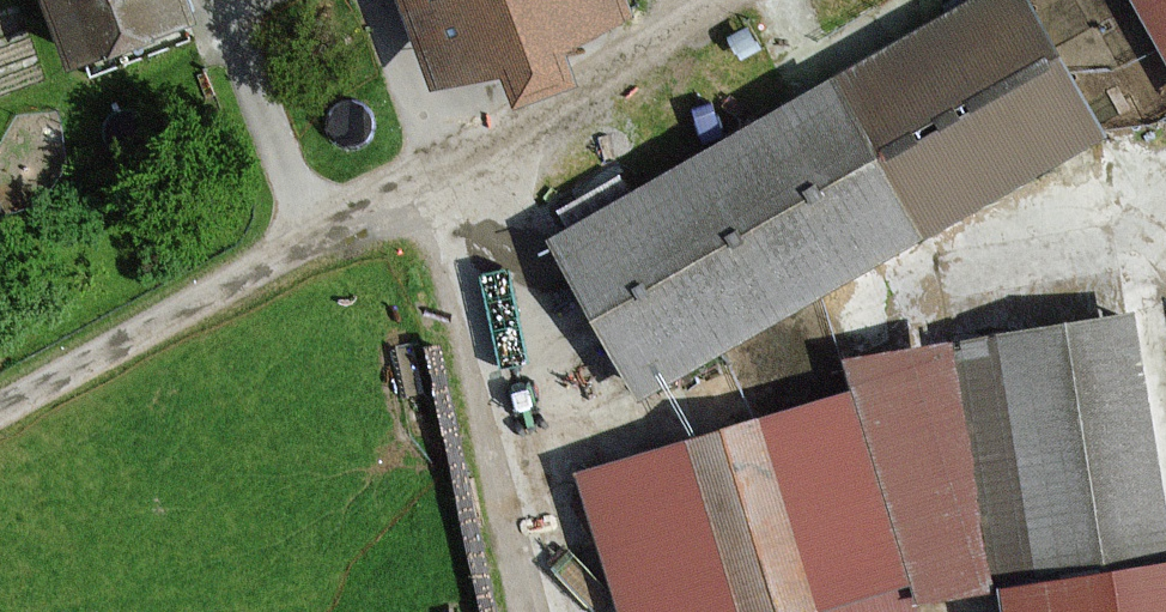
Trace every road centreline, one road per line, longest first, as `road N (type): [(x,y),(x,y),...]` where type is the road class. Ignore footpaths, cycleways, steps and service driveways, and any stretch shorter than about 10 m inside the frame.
road 1 (track): [(0,413),(485,156),(729,0)]
road 2 (track): [(223,0),(317,247)]
road 3 (track): [(457,171),(383,0)]

